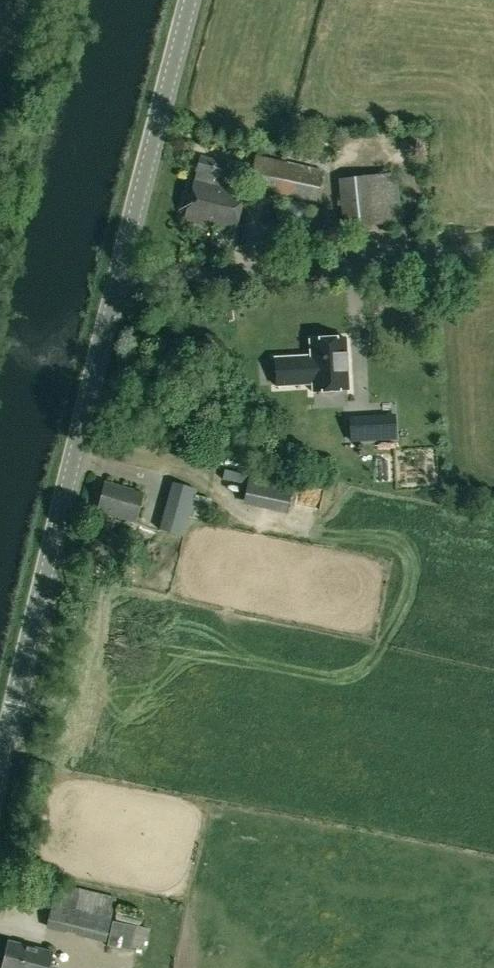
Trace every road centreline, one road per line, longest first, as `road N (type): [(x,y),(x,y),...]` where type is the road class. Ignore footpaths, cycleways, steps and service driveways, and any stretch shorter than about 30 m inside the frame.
road 1 (tertiary): [(0,764),(118,281)]
road 2 (unclassified): [(118,281),(493,248)]
road 3 (tertiary): [(118,281),(190,0)]

